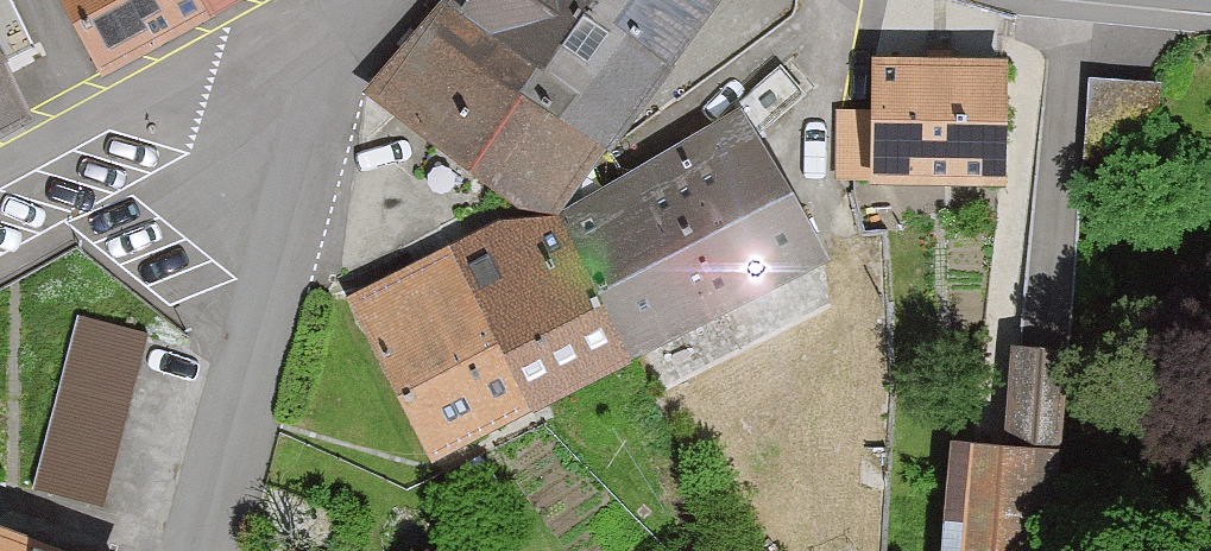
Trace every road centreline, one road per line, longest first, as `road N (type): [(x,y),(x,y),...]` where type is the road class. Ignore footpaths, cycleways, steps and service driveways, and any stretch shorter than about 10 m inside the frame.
road 1 (residential): [(364,0),(341,120),(207,550)]
road 2 (residential): [(0,176),(359,0)]

